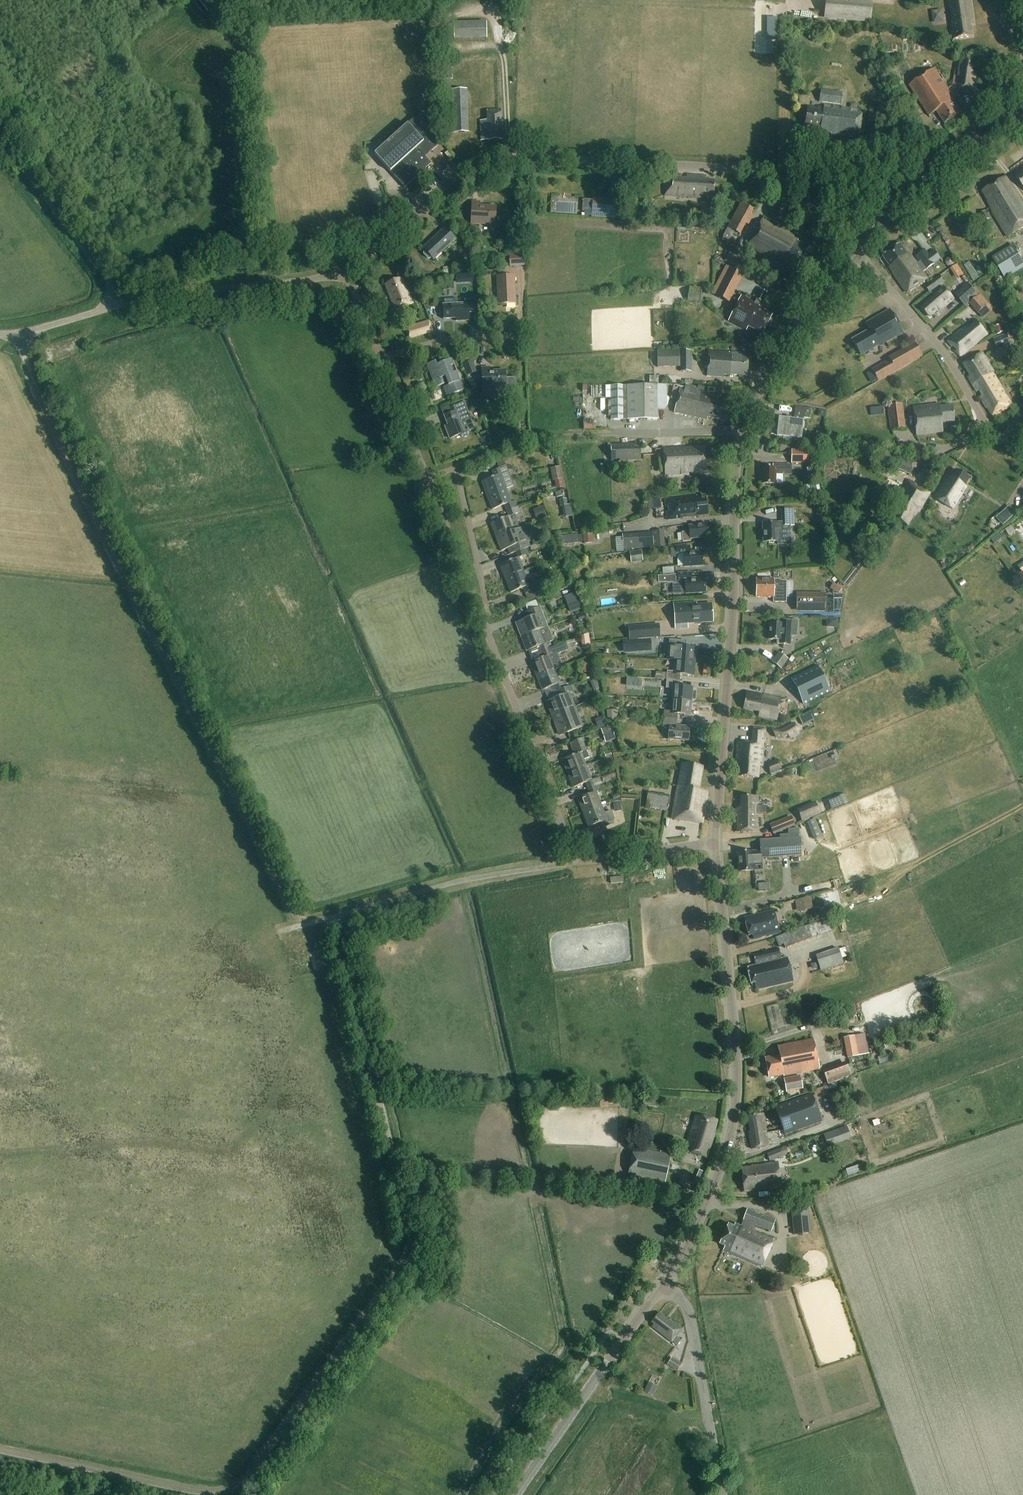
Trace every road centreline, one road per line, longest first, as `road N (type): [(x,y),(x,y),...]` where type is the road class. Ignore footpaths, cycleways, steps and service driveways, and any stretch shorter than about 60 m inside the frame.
road 1 (track): [(17,336),(104,539),(283,899),(303,924)]
road 2 (track): [(228,1486),(248,1474),(404,1260),(408,1232),(340,916)]
road 3 (tertiary): [(716,844),(733,480),(743,431),(775,361),(860,252)]
road 4 (unclassified): [(346,272),(490,156),(747,169),(799,191),(860,252)]
road 5 (tertiary): [(663,1285),(707,1201),(731,1122),(733,1035),(716,844)]
road 6 (unclassified): [(0,335),(153,297),(293,281)]
road 7 (track): [(234,0),(261,151),(270,284)]
road 8 (unclassified): [(303,924),(462,880),(575,863)]
road 9 (unclassified): [(575,863),(480,615)]
road 10 (tertiary): [(515,1494),(663,1285)]
road 11 (track): [(228,1486),(202,1491),(0,1449)]
road 12 (tertiary): [(724,1494),(690,1314),(663,1285)]
road 13 (unclassified): [(988,428),(944,353),(860,252)]
road 14 (tertiary): [(860,252),(938,167),(1022,115)]
road 15 (track): [(0,141),(109,282),(116,306)]
road 16 (unclassified): [(380,358),(455,337),(511,336),(520,325),(520,276)]
road 17 (unclassified): [(480,615),(486,601),(459,477),(455,468),(427,478)]
road 18 (track): [(964,148),(920,138),(816,149)]
road 19 (unclassified): [(427,478),(480,615)]
road 20 (unclassified): [(575,863),(716,844)]
road 21 (unclassified): [(427,478),(380,358)]
road 22 (track): [(910,866),(1022,806)]

